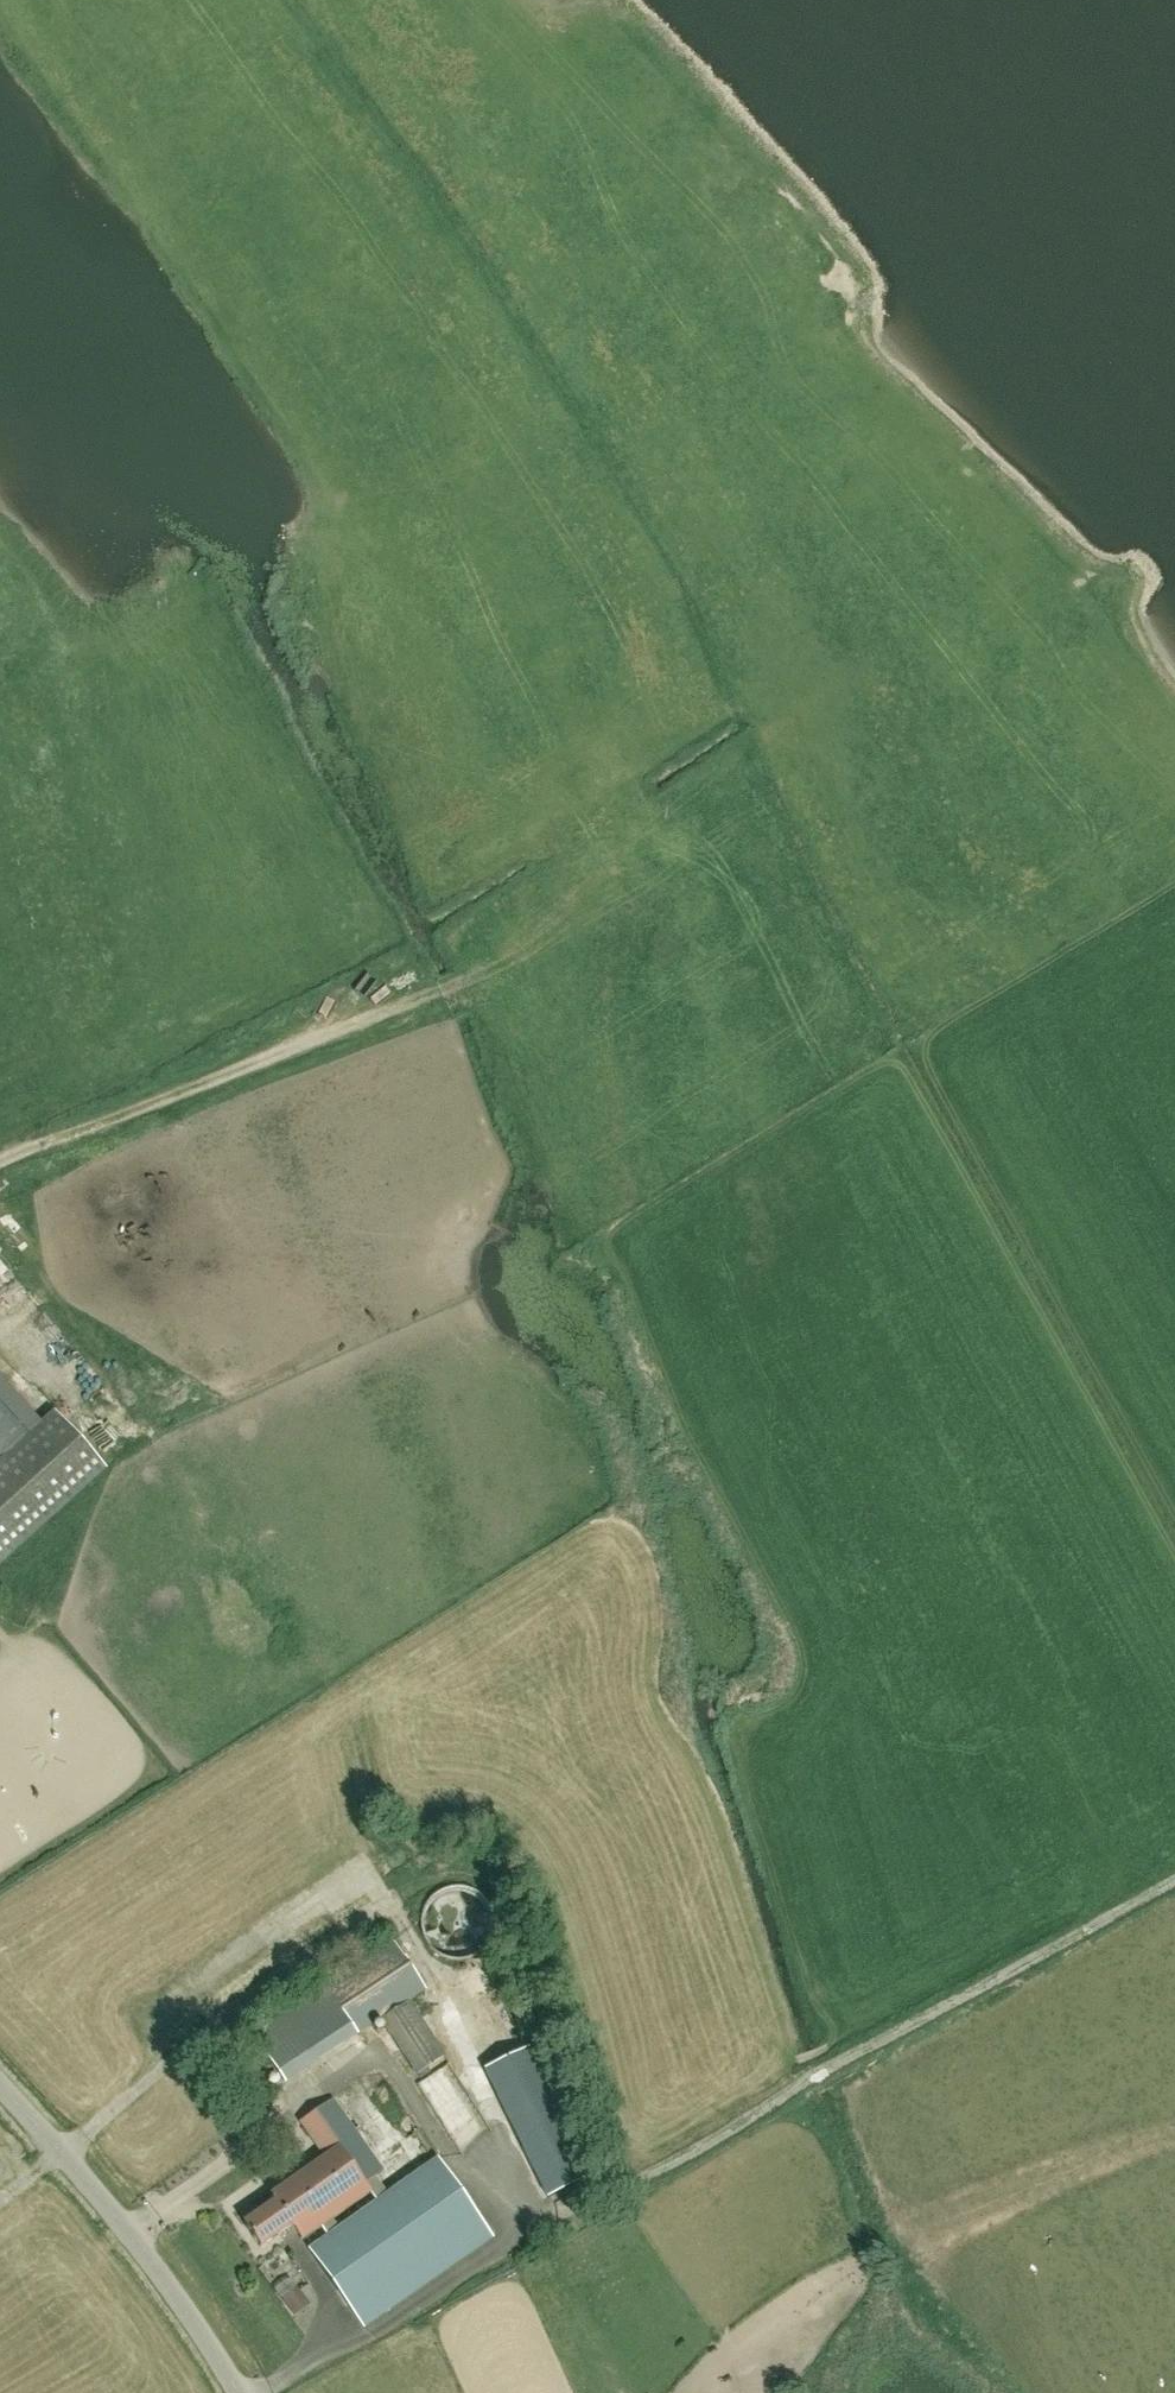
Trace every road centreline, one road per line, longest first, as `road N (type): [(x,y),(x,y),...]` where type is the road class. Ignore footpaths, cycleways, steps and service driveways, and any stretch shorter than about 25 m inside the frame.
road 1 (unclassified): [(235,2392),(191,2318),(0,2076)]

